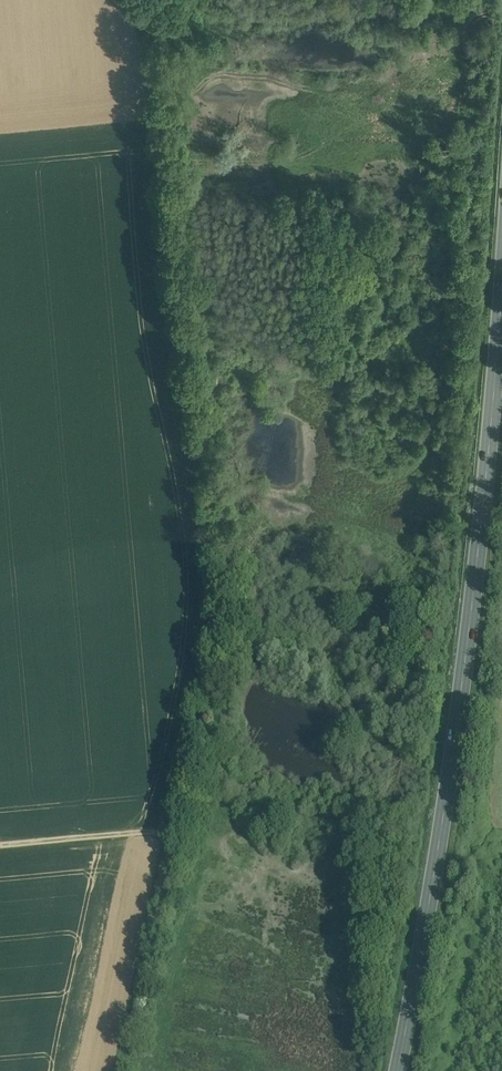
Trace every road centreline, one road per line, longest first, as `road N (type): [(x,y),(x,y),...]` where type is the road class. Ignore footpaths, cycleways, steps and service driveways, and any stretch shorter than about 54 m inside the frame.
road 1 (track): [(116,1070),(212,714),(225,598),(218,491),(188,401),(151,67),(133,0)]
road 2 (primary): [(501,315),(459,738),(399,1070)]
road 3 (track): [(177,830),(0,845)]

